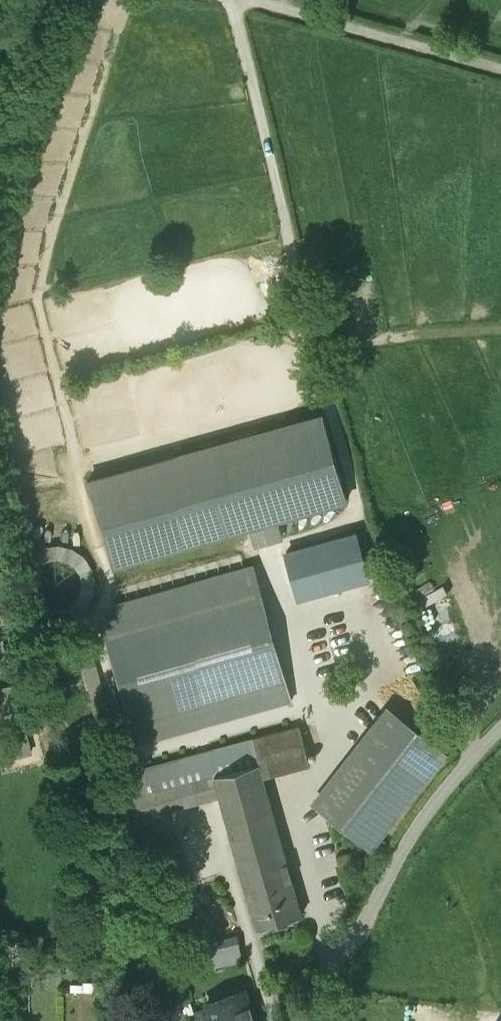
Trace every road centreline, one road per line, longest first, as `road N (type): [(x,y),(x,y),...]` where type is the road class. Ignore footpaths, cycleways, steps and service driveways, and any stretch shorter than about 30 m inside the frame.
road 1 (track): [(235,0),(414,676),(488,743),(500,731)]
road 2 (unclassified): [(296,1020),(428,810),(488,743)]
road 3 (track): [(500,67),(260,0)]

